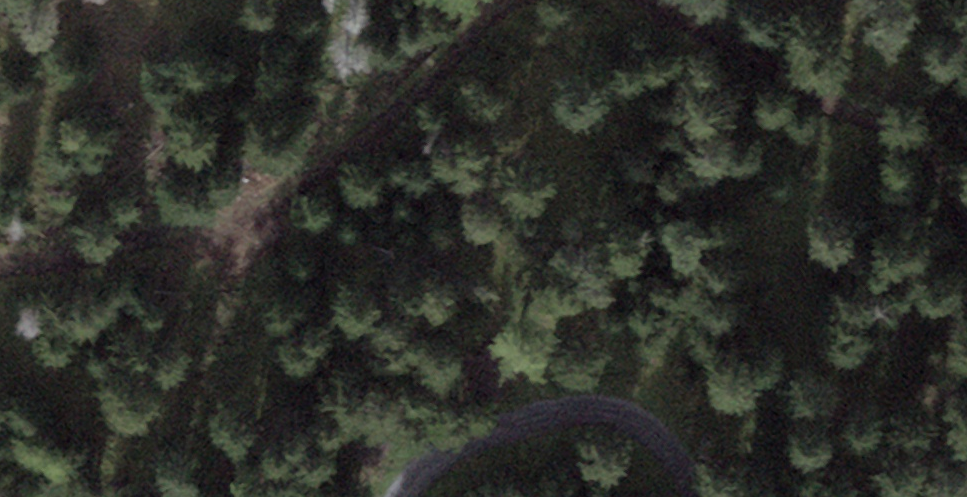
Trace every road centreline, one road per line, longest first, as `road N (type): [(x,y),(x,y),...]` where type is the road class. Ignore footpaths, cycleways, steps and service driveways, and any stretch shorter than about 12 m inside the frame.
road 1 (track): [(0,272),(242,220),(323,176),(502,0)]
road 2 (track): [(671,0),(824,96),(897,126),(944,168),(966,208)]
road 3 (track): [(406,496),(425,463),(527,418),(611,422),(674,452),(699,496)]

